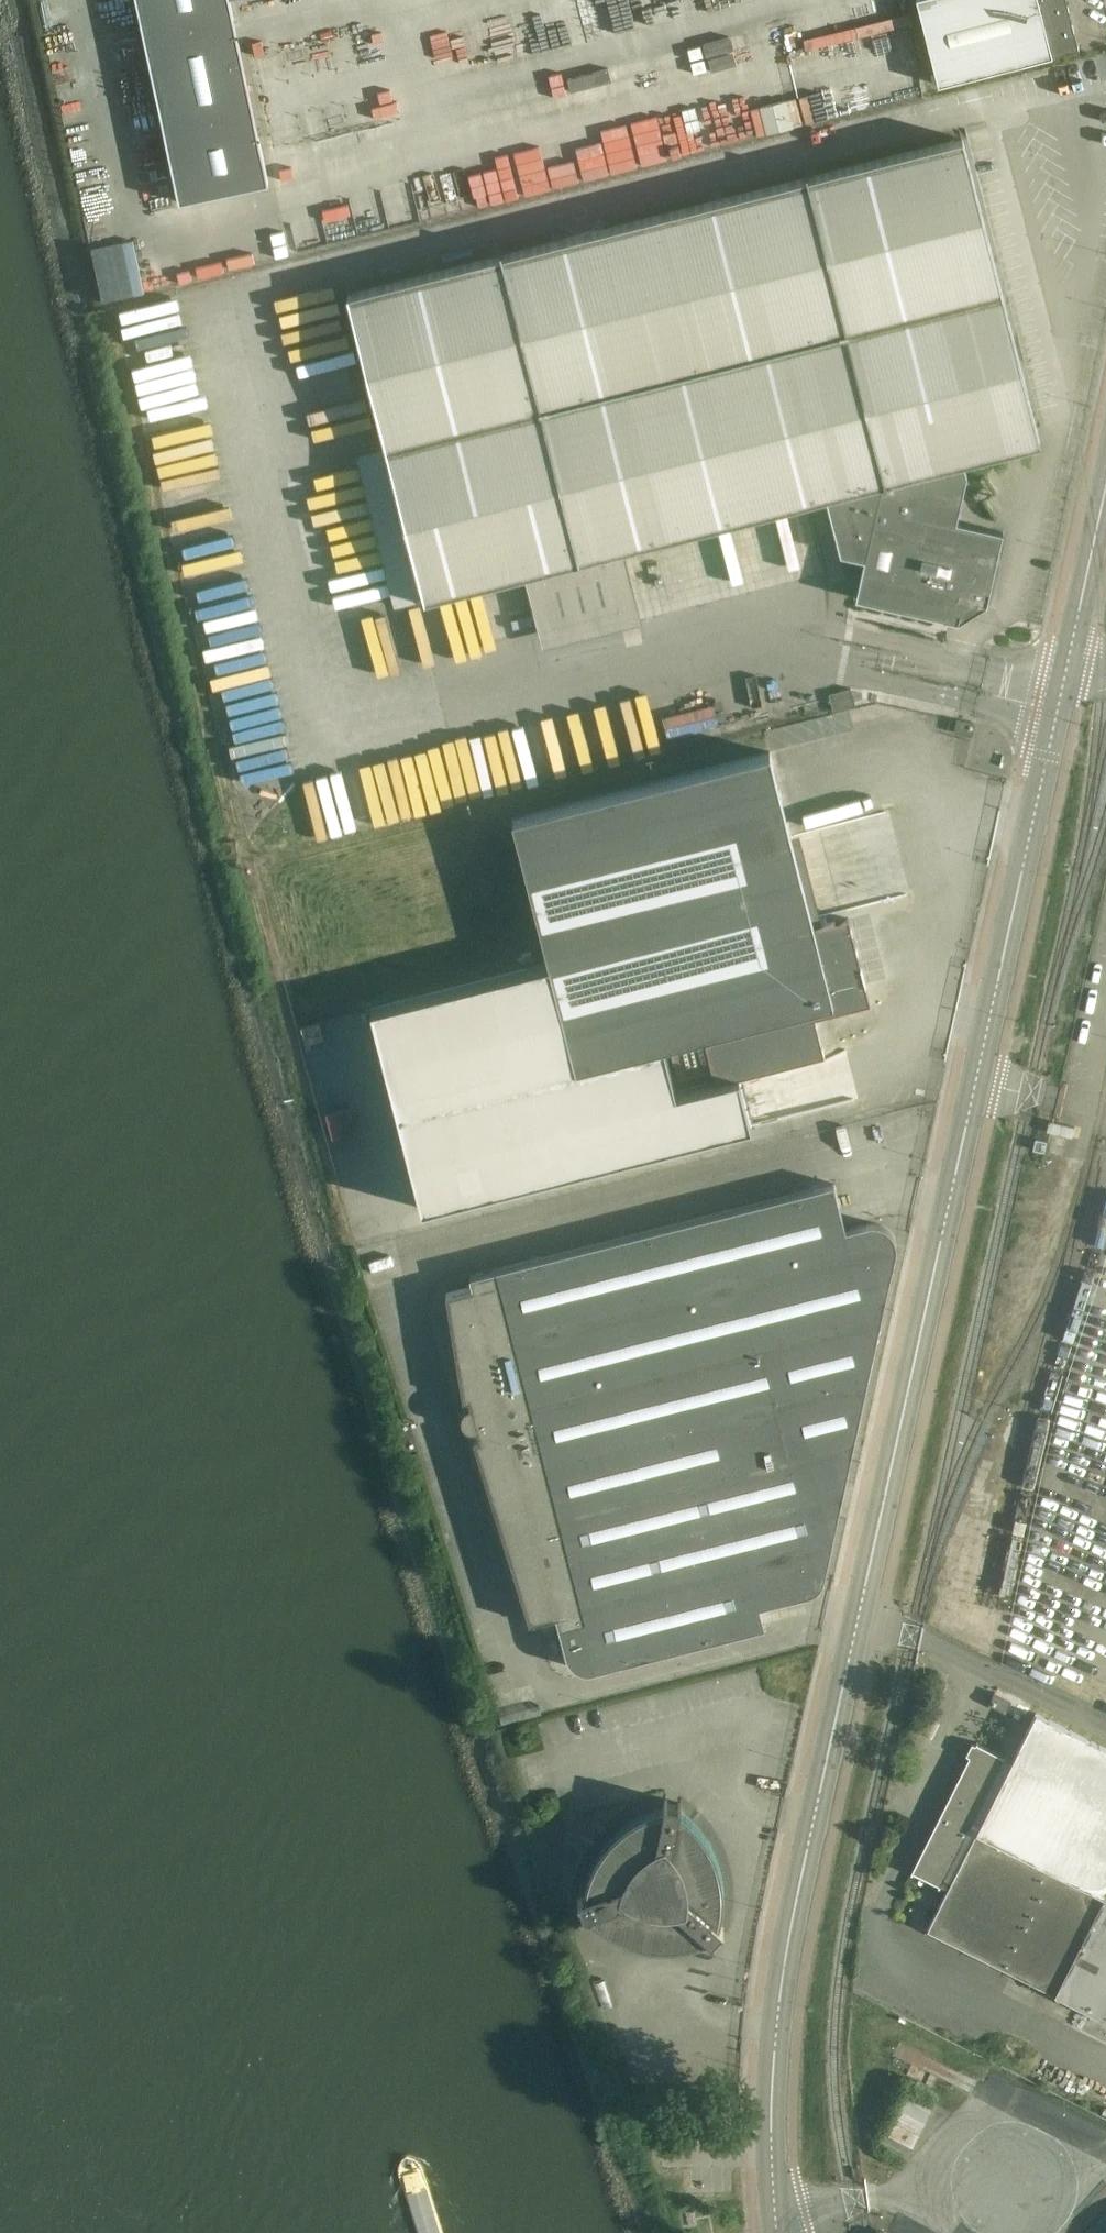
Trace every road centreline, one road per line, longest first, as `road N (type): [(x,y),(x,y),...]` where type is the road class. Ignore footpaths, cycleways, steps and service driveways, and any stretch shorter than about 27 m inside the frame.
road 1 (residential): [(776,2232),(771,2101),(785,1957),(980,1080)]
road 2 (unclassified): [(980,1080),(1105,483)]

